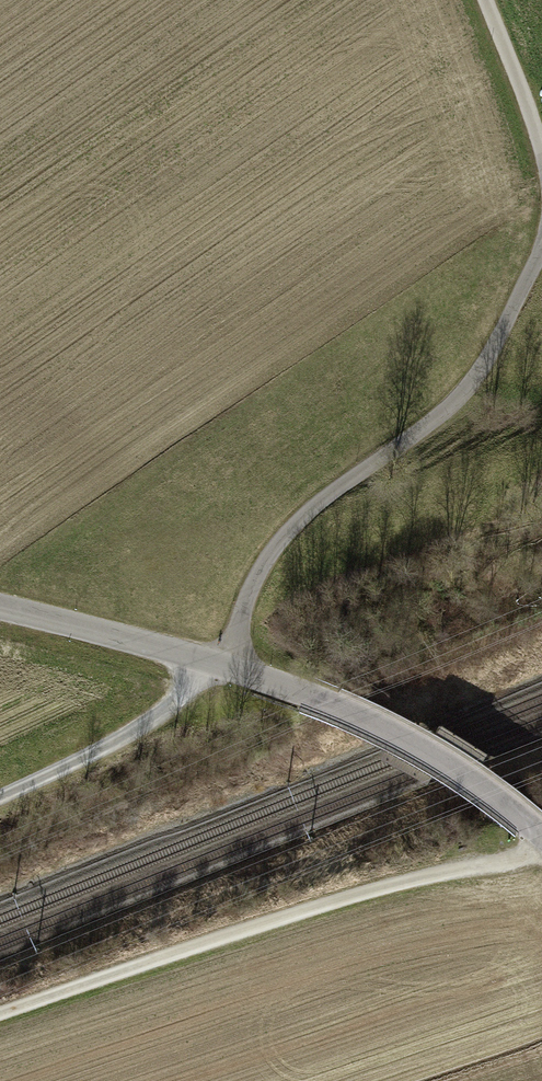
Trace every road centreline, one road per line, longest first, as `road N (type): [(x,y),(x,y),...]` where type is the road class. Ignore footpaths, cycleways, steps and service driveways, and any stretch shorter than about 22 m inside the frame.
road 1 (track): [(541,250),(469,386),(318,503),(278,545),(219,664),(120,739),(0,796)]
road 2 (unclassified): [(0,609),(219,664),(313,699),(435,758),(541,834)]
road 3 (track): [(0,1018),(391,889),(541,851)]
road 4 (track): [(541,152),(486,0)]

